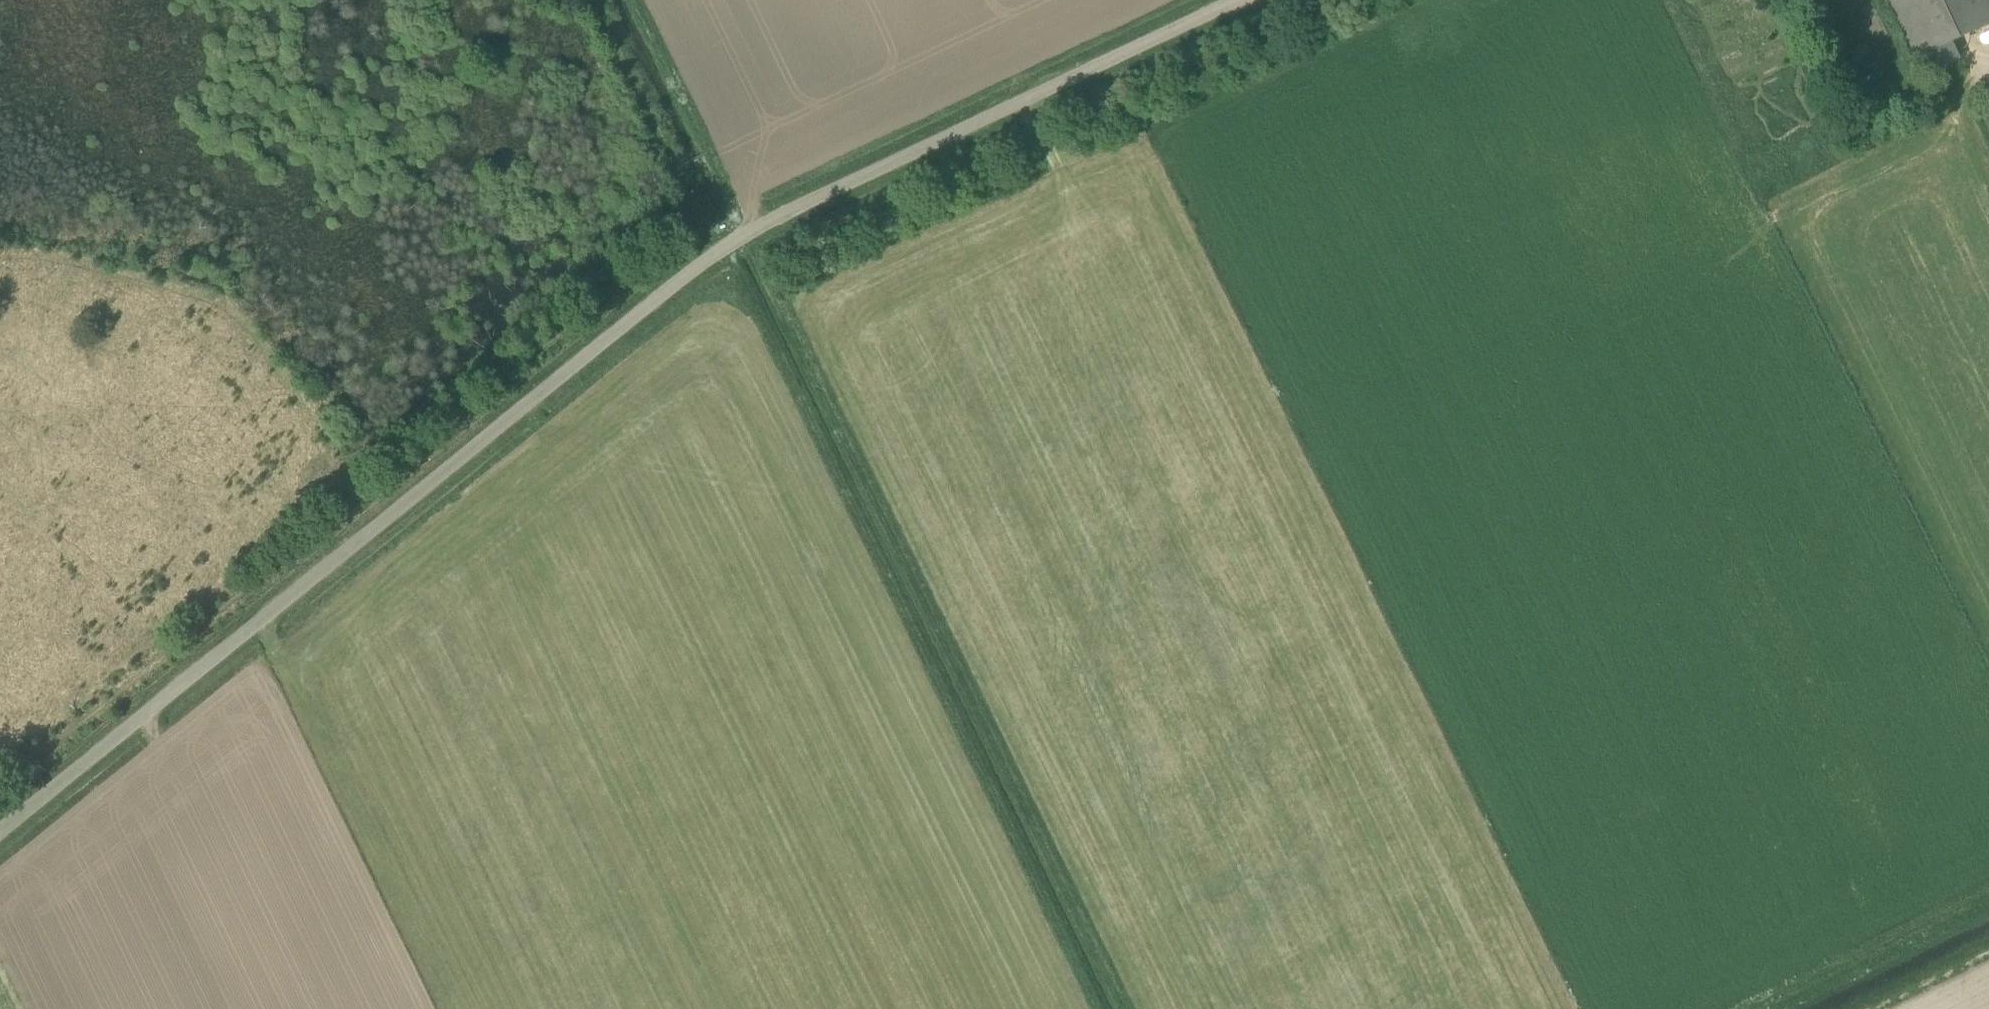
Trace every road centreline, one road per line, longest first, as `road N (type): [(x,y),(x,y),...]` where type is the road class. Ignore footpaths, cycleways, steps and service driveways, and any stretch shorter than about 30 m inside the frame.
road 1 (unclassified): [(0,828),(761,218),(1222,0)]

